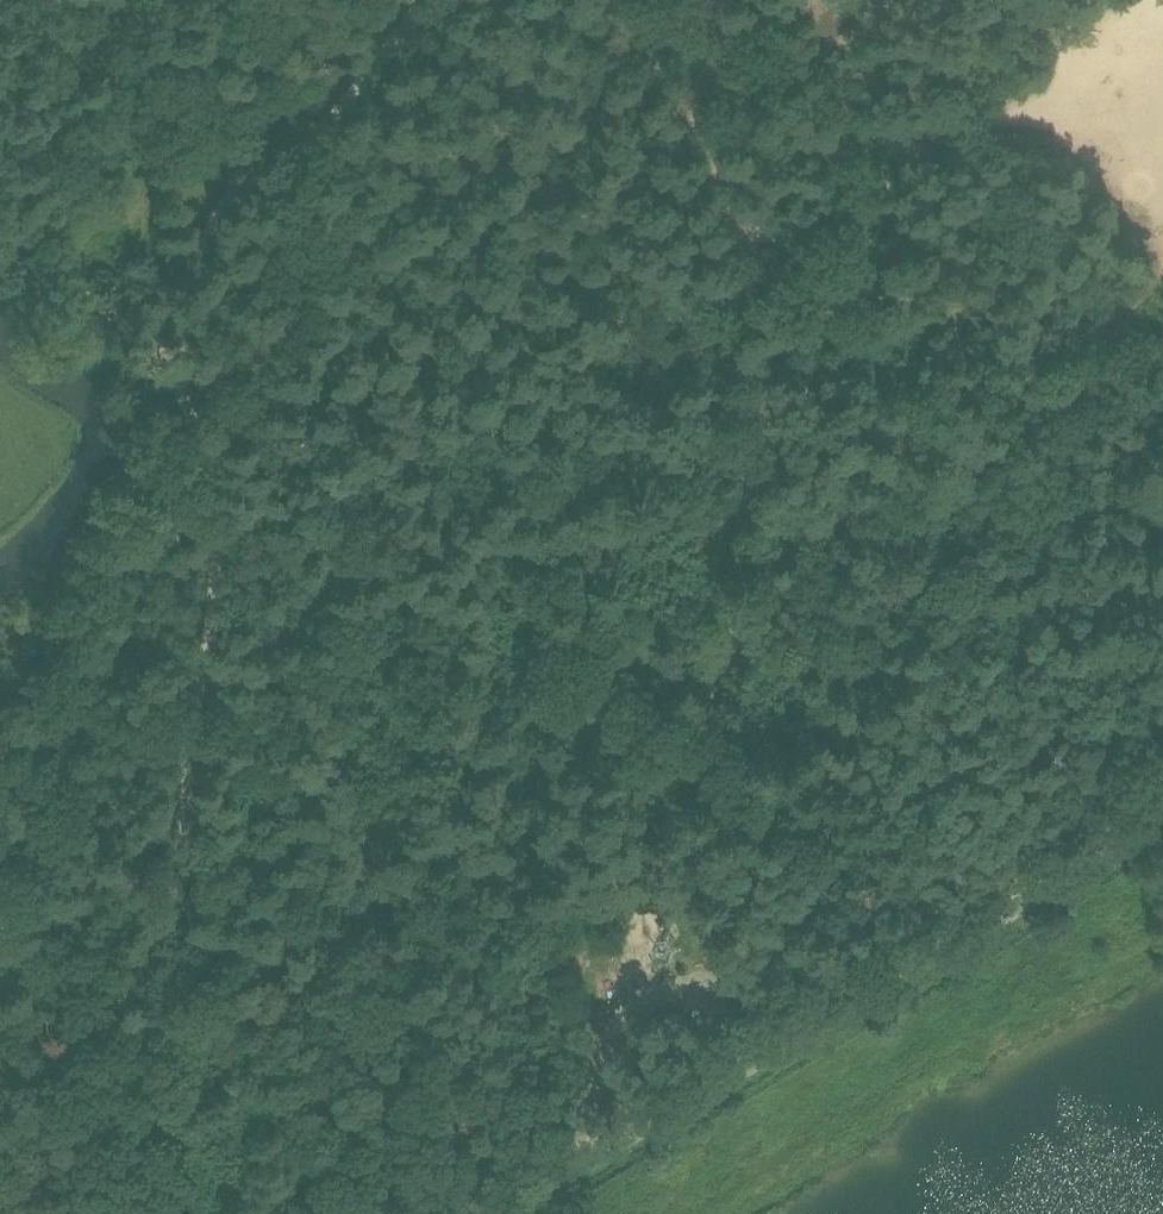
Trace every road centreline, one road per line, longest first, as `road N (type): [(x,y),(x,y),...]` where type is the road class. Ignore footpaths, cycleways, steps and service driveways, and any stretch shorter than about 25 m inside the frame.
road 1 (track): [(396,0),(329,102),(233,199),(188,299),(180,354),(206,489),(209,605),(189,709),(183,878),(171,923),(122,990),(107,1029),(124,1213)]
road 2 (unclassified): [(489,1213),(1031,892),(1162,785)]
road 3 (track): [(180,354),(46,246),(0,192)]

